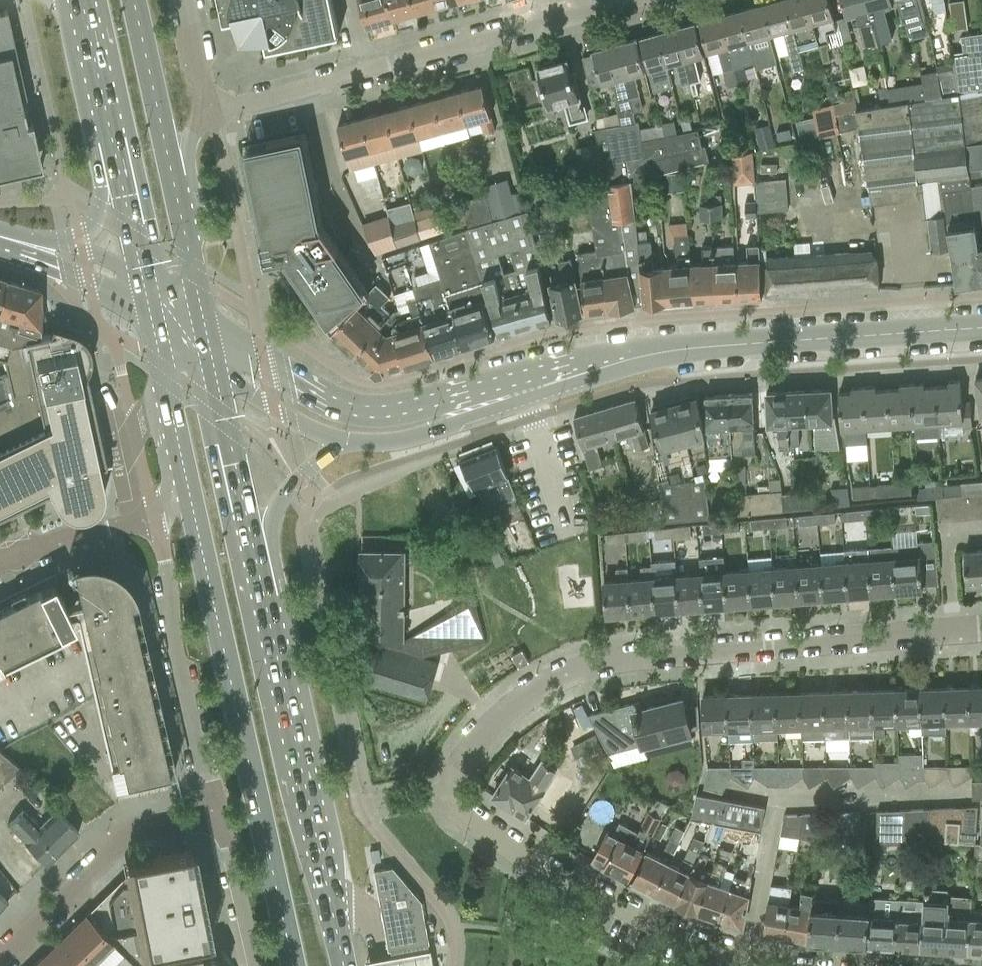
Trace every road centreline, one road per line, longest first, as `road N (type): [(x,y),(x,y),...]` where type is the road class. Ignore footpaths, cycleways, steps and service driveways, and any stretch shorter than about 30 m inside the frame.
road 1 (residential): [(778,965),(661,930),(540,866),(458,805),(451,788),(459,768),(513,707),(602,663),(981,627)]
road 2 (secondary): [(480,405),(661,353),(981,328)]
road 3 (primary): [(185,477),(291,965)]
road 4 (residential): [(214,114),(628,0)]
road 5 (primary): [(342,965),(262,602)]
road 6 (residential): [(153,520),(217,813)]
road 7 (secondary): [(480,405),(342,407),(208,333)]
road 8 (residential): [(0,961),(134,828),(217,813)]
road 9 (primary): [(262,602),(216,372)]
road 10 (primary): [(262,602),(276,569),(273,509),(341,439)]
road 11 (primary): [(174,174),(133,0)]
road 12 (primary): [(208,333),(174,174)]
road 13 (unclassified): [(0,564),(43,545),(153,520)]
road 14 (residential): [(217,813),(250,965)]
road 15 (primary): [(156,329),(185,477)]
road 16 (tertiary): [(32,246),(156,329)]
road 17 (primary): [(91,33),(123,178)]
road 18 (secondary): [(341,439),(411,438),(480,405)]
road 19 (secondary): [(216,372),(273,411),(341,439)]
road 20 (tertiary): [(147,288),(79,248),(32,246)]
road 21 (primary): [(123,178),(100,218),(76,235),(32,246)]

